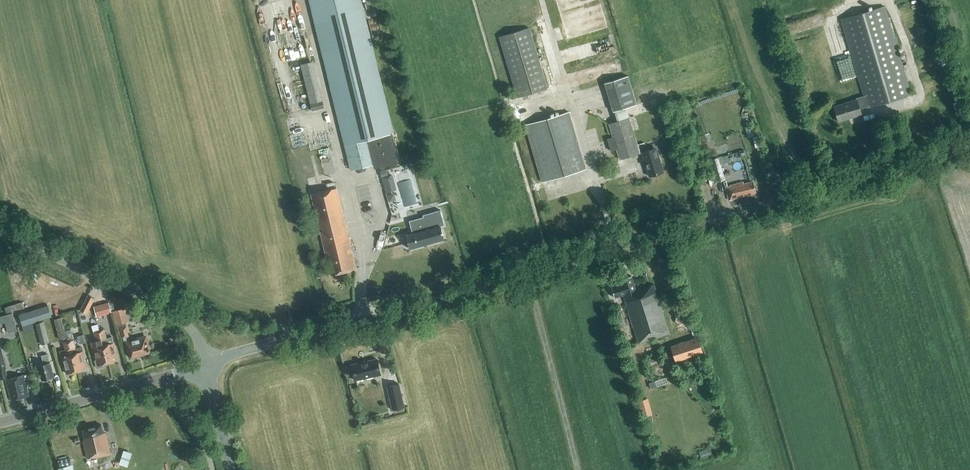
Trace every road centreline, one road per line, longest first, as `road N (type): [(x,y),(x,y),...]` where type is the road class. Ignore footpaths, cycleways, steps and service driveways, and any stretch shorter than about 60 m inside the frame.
road 1 (tertiary): [(208,363),(803,201),(969,147)]
road 2 (unclassified): [(208,363),(192,330),(171,314),(0,232)]
road 3 (tertiary): [(0,422),(208,363)]

